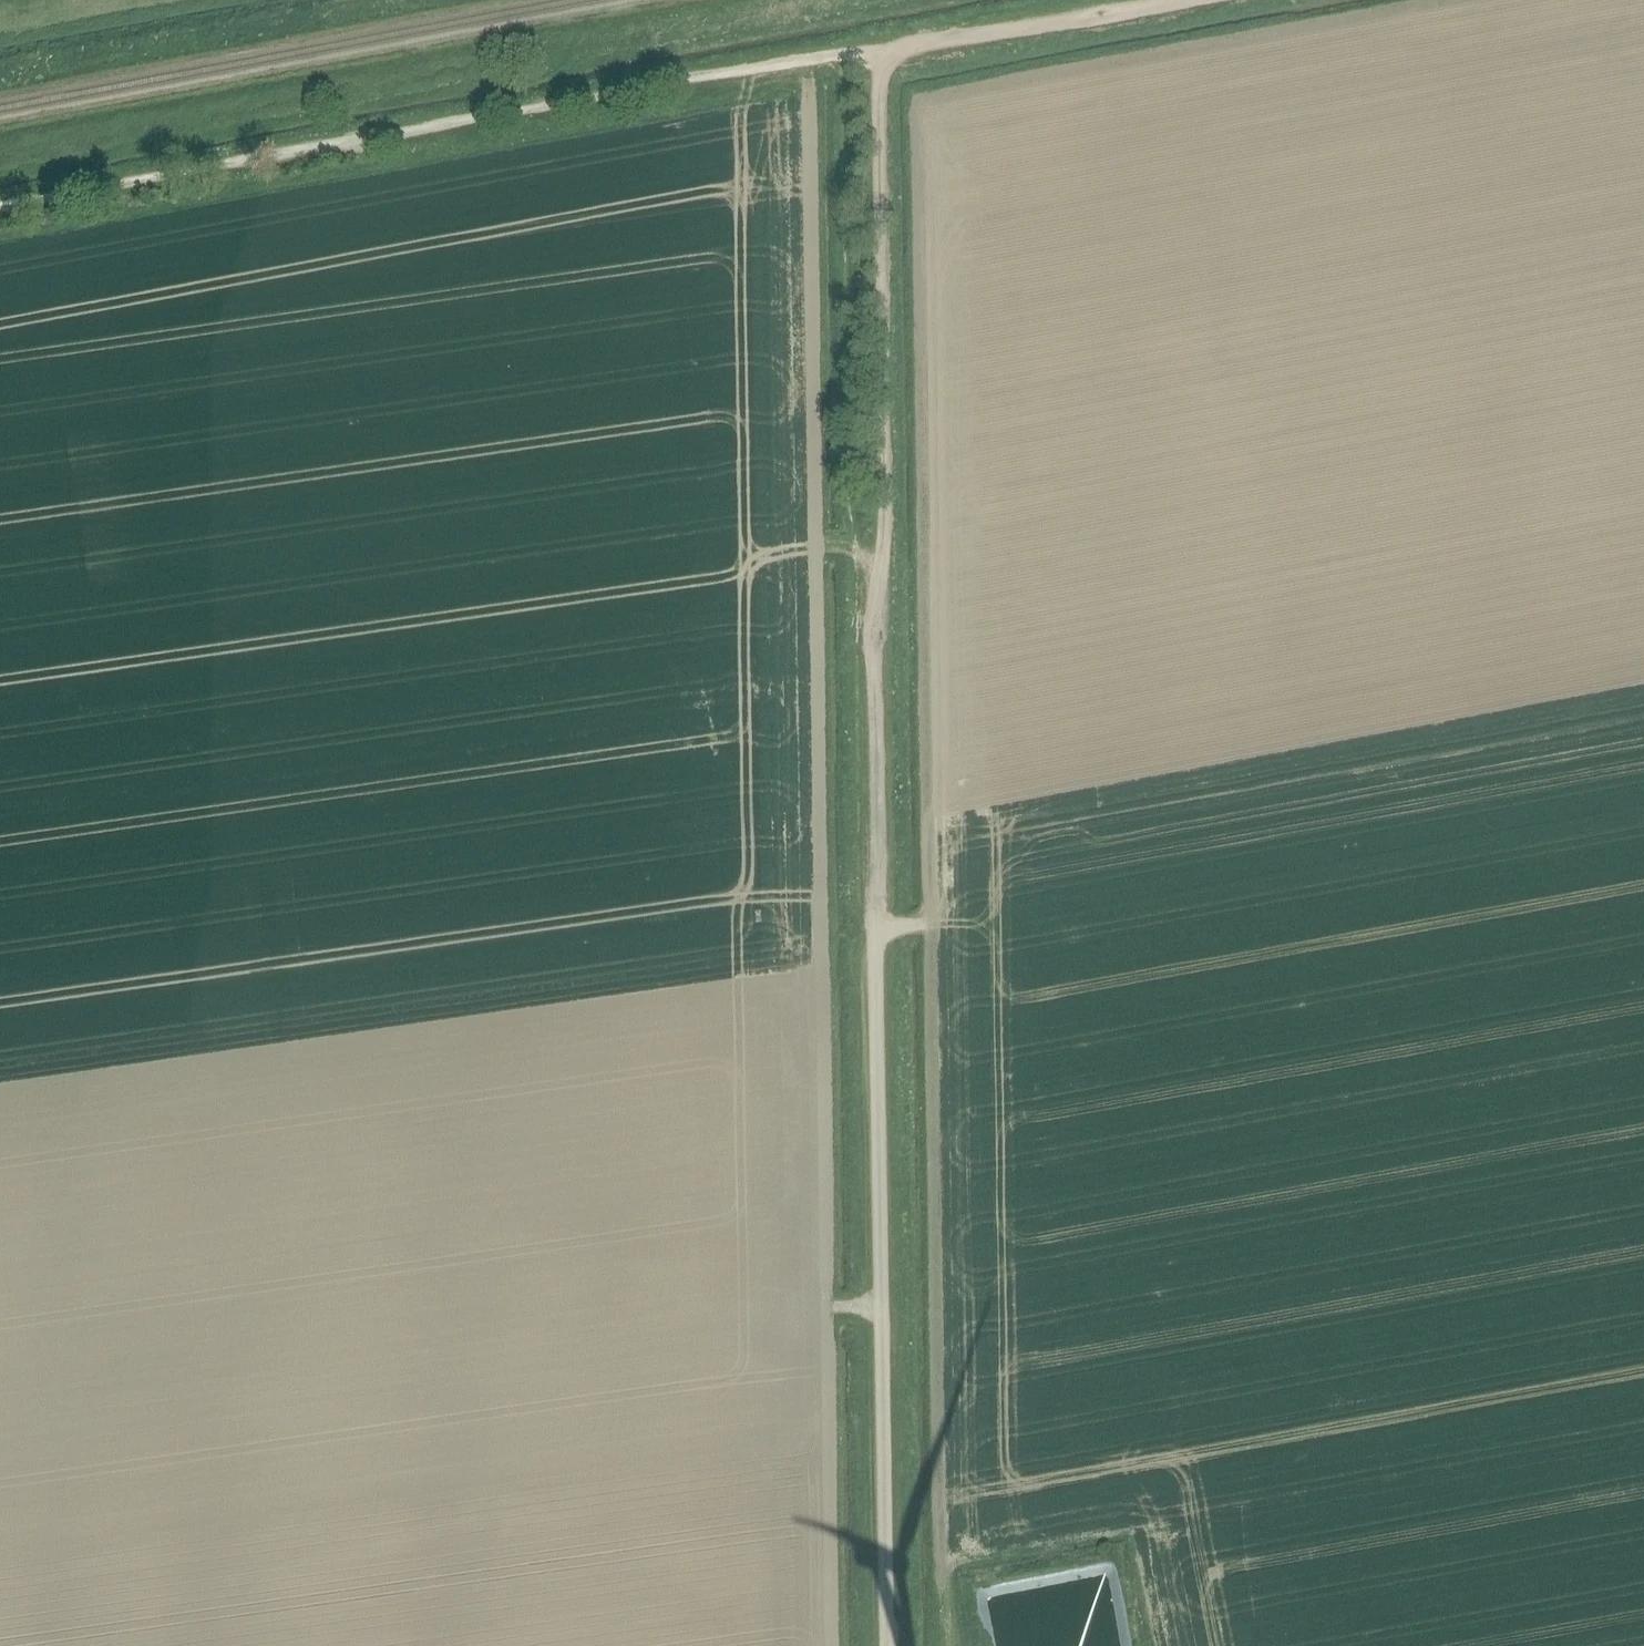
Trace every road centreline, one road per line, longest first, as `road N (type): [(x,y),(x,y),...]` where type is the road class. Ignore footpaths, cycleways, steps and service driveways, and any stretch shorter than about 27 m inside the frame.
road 1 (track): [(0,205),(816,50),(872,47)]
road 2 (track): [(872,922),(872,47)]
road 3 (unclassified): [(883,1645),(872,922)]
road 4 (track): [(872,47),(1157,0)]

